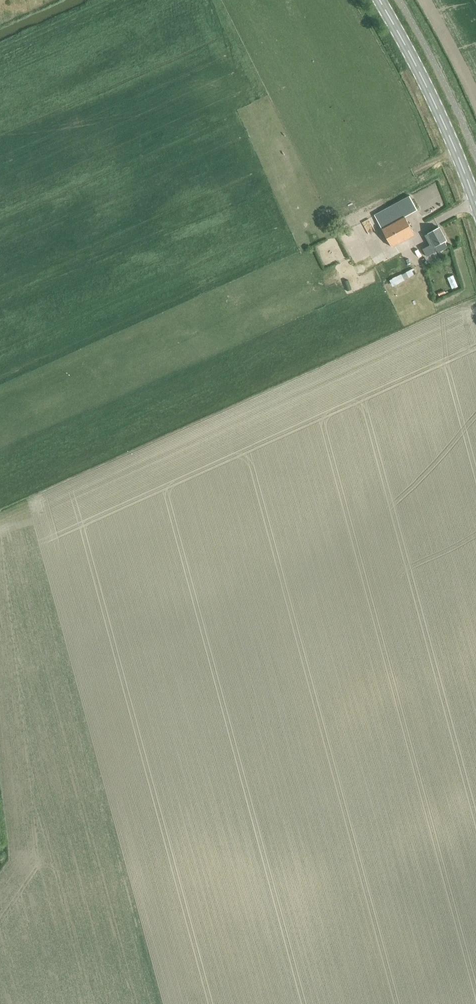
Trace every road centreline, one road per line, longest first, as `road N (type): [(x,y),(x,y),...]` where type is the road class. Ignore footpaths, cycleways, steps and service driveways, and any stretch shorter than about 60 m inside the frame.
road 1 (secondary): [(475,204),(380,0)]

